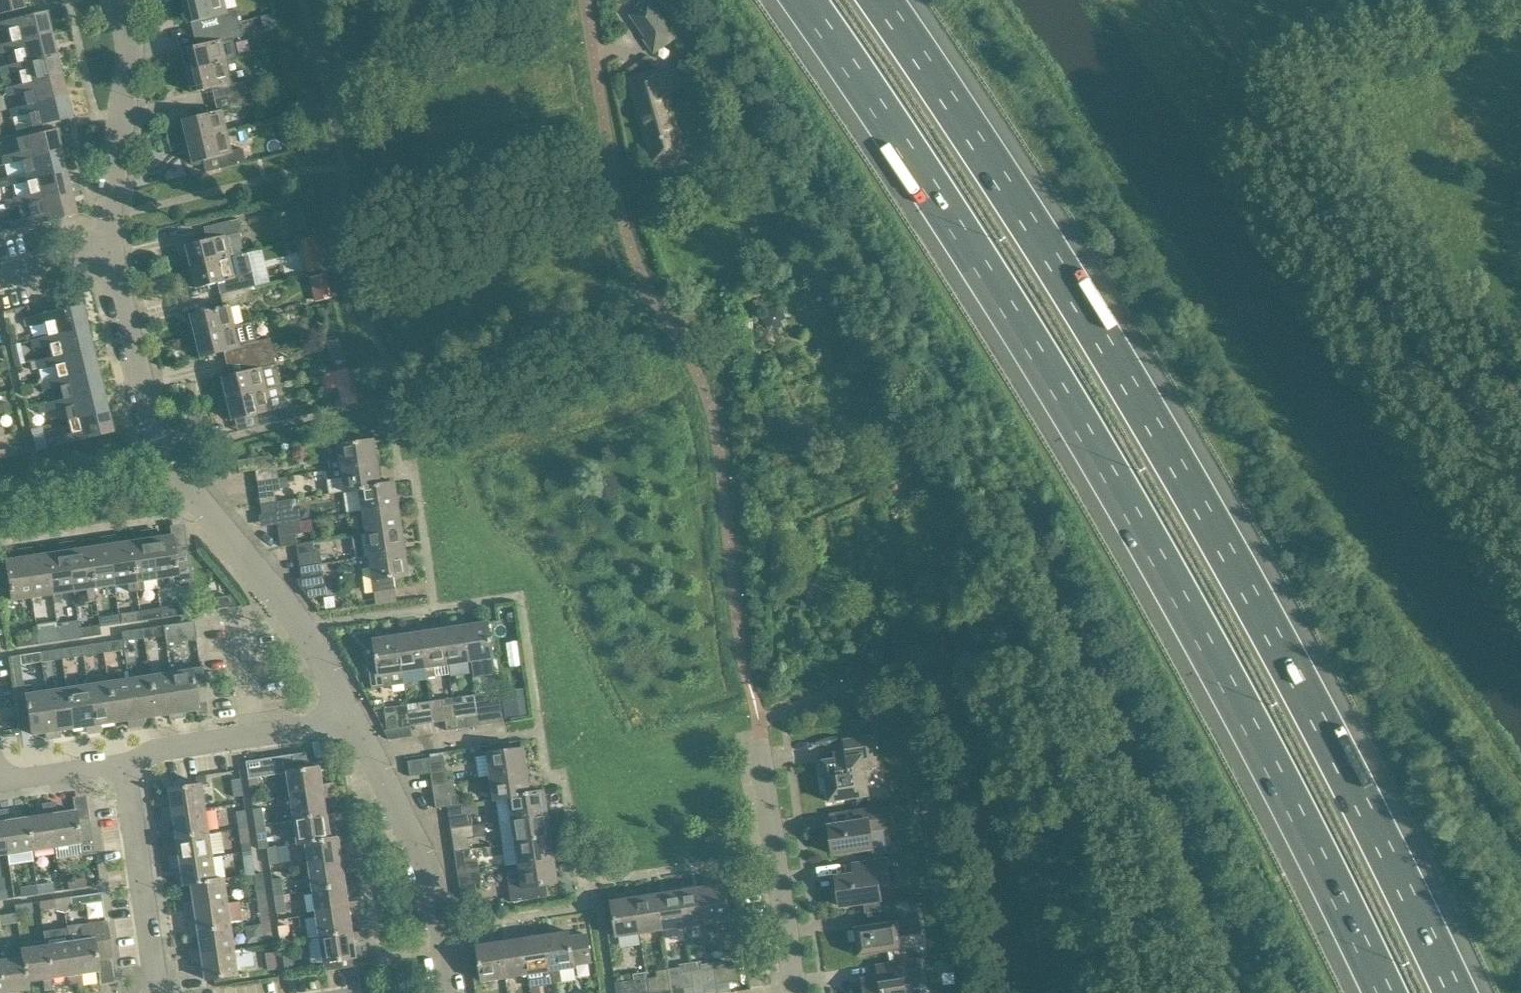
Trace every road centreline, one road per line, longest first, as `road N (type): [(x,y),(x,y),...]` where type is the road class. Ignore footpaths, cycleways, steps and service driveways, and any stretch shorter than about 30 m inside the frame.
road 1 (motorway): [(812,0),(1126,489),(1240,690),(1387,992)]
road 2 (motorway): [(1461,992),(1378,818),(1173,440),(888,0)]
road 3 (residential): [(349,716),(318,653),(154,440),(107,252)]
road 4 (residential): [(452,992),(429,873),(349,716)]
road 5 (residential): [(795,992),(761,736)]
road 6 (residential): [(107,252),(130,52),(118,0)]
road 7 (residential): [(157,992),(125,764)]
road 8 (residential): [(125,764),(158,749),(349,716)]
road 9 (residential): [(0,778),(125,764)]

